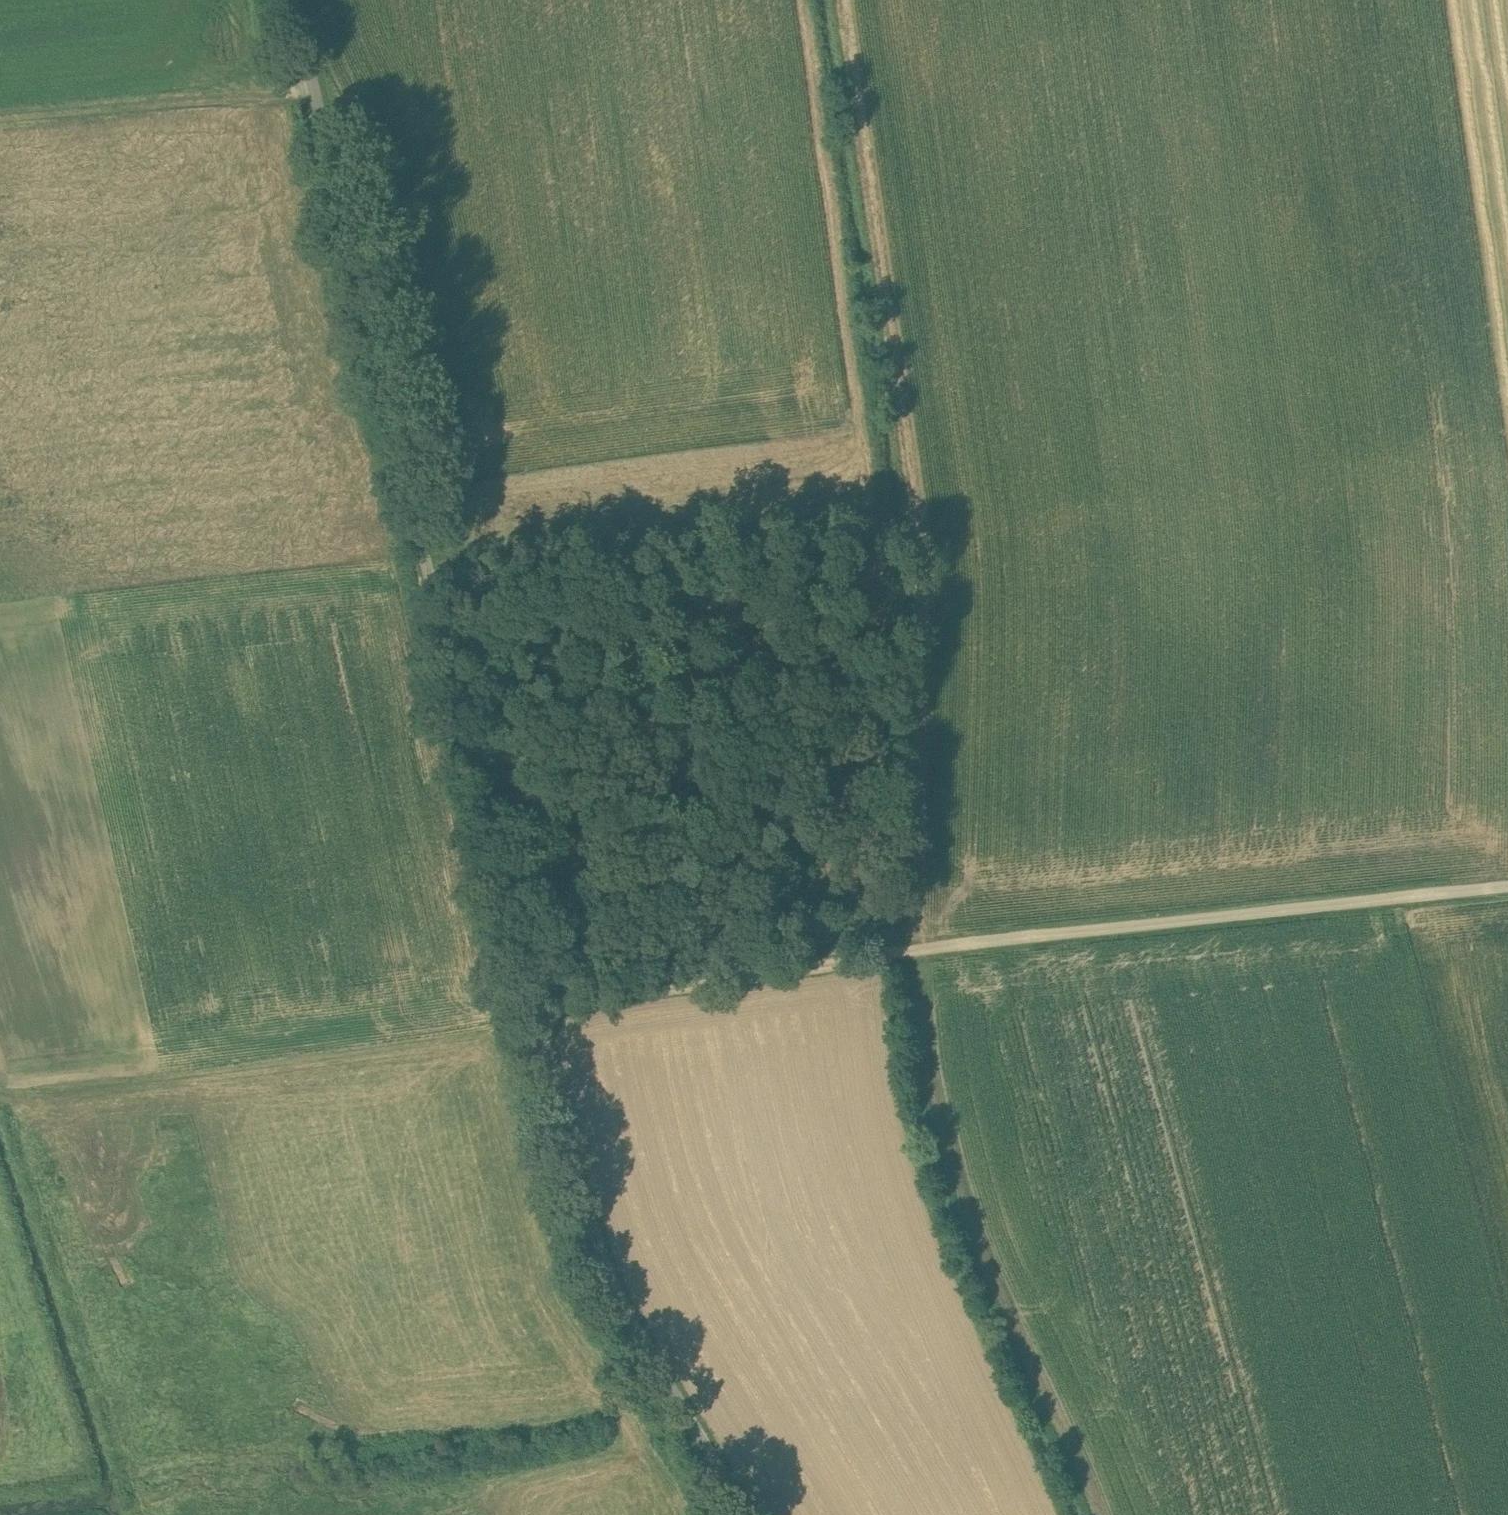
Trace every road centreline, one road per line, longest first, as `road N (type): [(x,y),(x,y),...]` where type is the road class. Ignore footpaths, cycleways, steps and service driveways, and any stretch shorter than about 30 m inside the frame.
road 1 (track): [(747,1514),(642,1340),(586,1203),(291,0)]
road 2 (track): [(536,1012),(879,953),(1507,887)]
road 3 (track): [(312,89),(0,119)]

